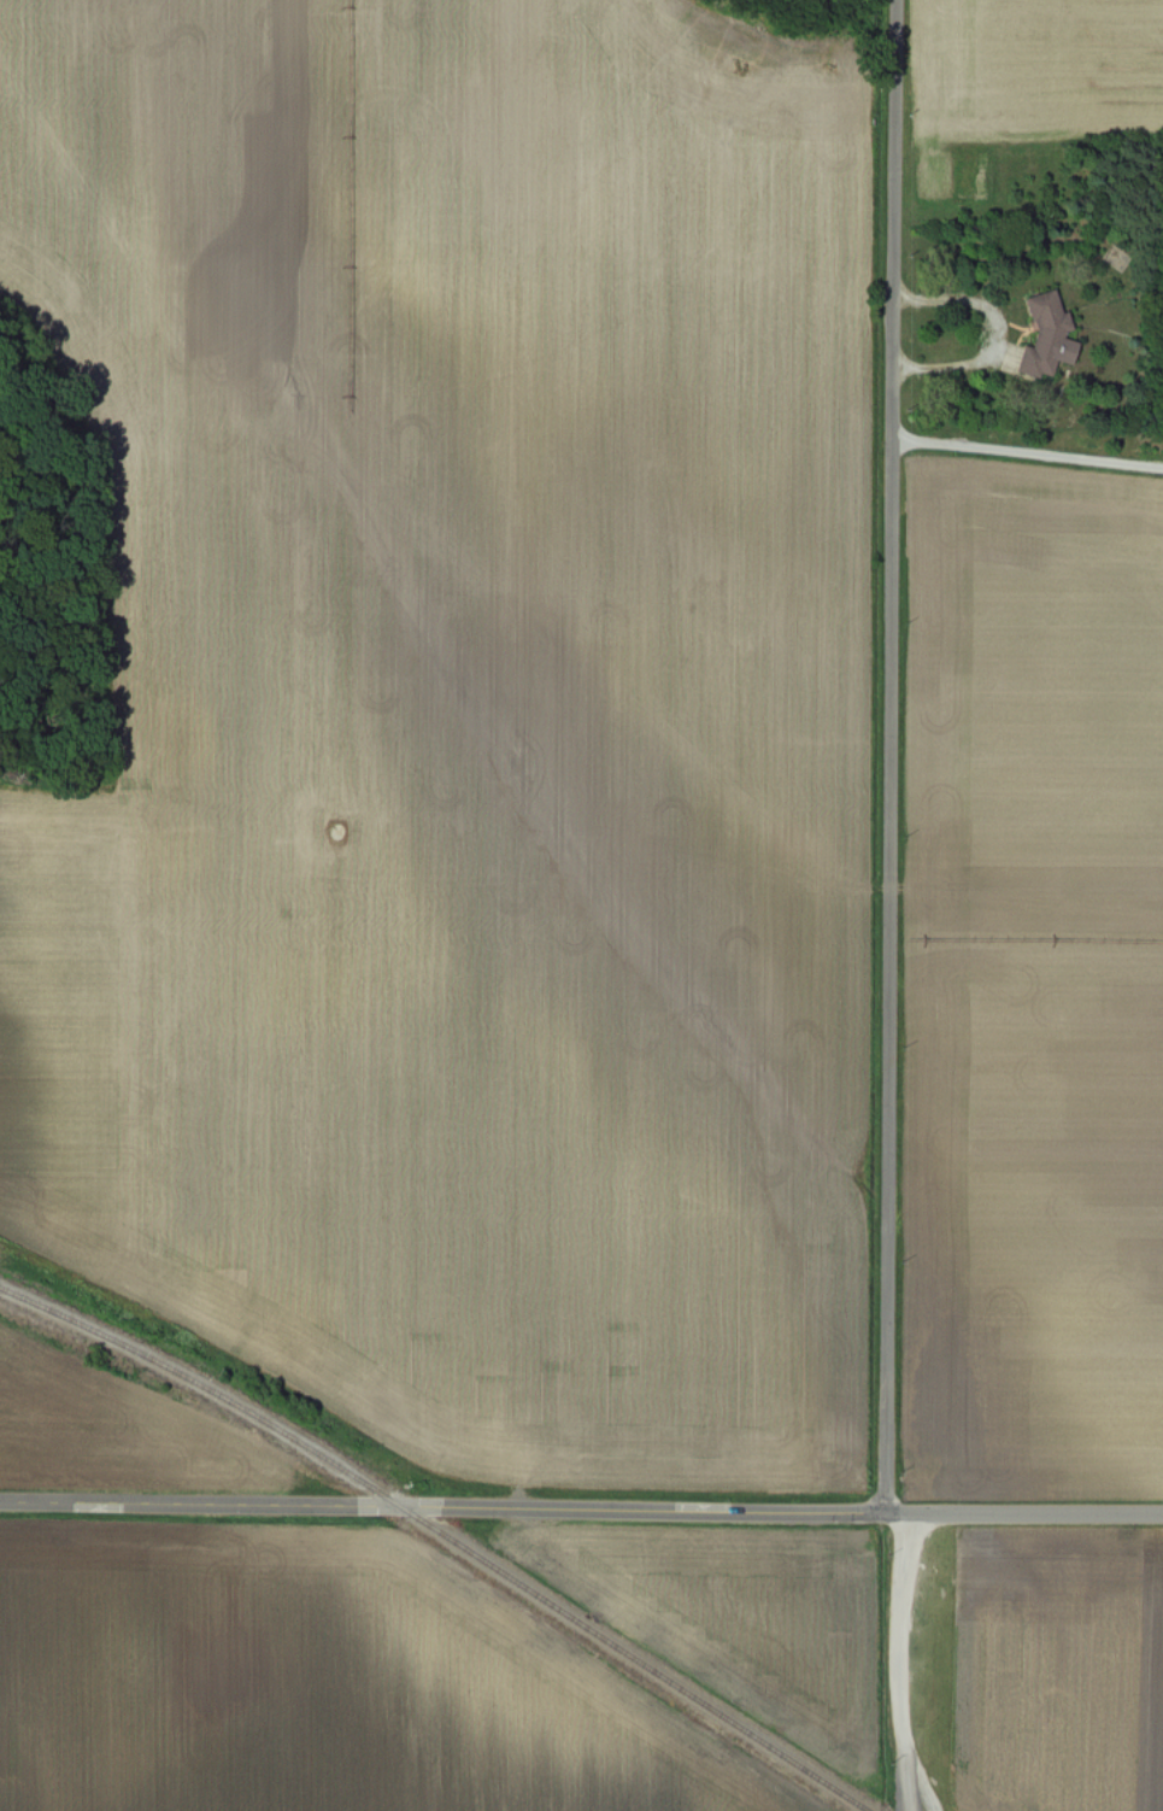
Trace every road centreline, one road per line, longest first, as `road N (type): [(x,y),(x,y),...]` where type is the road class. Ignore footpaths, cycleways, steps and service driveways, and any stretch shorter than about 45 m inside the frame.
road 1 (residential): [(886,1518),(893,0)]
road 2 (residential): [(0,1500),(886,1518)]
road 3 (residential): [(1162,1517),(886,1518)]

